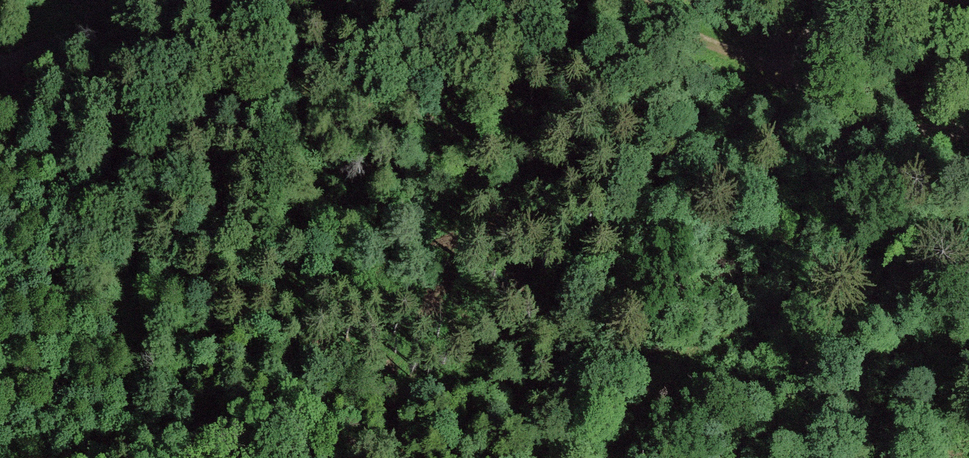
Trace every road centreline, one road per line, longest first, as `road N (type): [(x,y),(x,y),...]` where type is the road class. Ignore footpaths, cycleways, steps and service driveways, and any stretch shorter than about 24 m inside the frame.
road 1 (track): [(866,0),(818,21),(804,46),(801,70),(811,97),(837,122),(878,136),(968,133)]
road 2 (track): [(365,457),(315,430),(216,423),(99,457)]
road 3 (track): [(183,0),(0,60)]
road 4 (track): [(801,70),(723,54),(647,0)]

